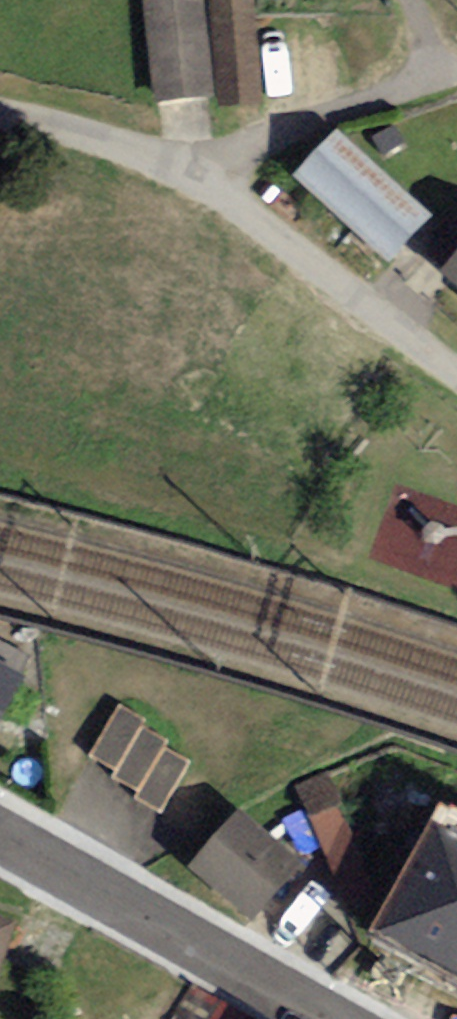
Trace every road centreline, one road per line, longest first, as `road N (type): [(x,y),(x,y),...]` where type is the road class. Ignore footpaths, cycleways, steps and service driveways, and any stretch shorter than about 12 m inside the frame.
road 1 (residential): [(0,115),(79,134),(216,190),(456,373)]
road 2 (residential): [(343,1018),(0,826)]
road 3 (track): [(216,190),(256,141),(456,70)]

